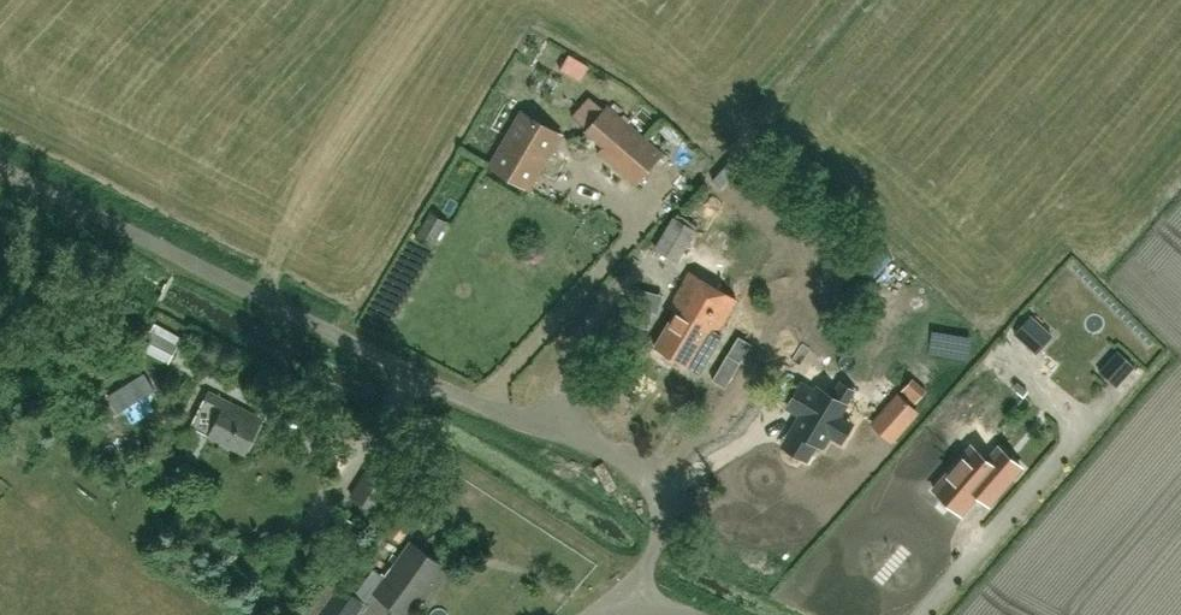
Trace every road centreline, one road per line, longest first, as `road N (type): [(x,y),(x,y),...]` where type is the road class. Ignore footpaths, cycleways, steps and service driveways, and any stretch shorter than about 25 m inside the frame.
road 1 (unclassified): [(638,609),(661,499),(642,466),(563,429),(435,390),(0,168)]

